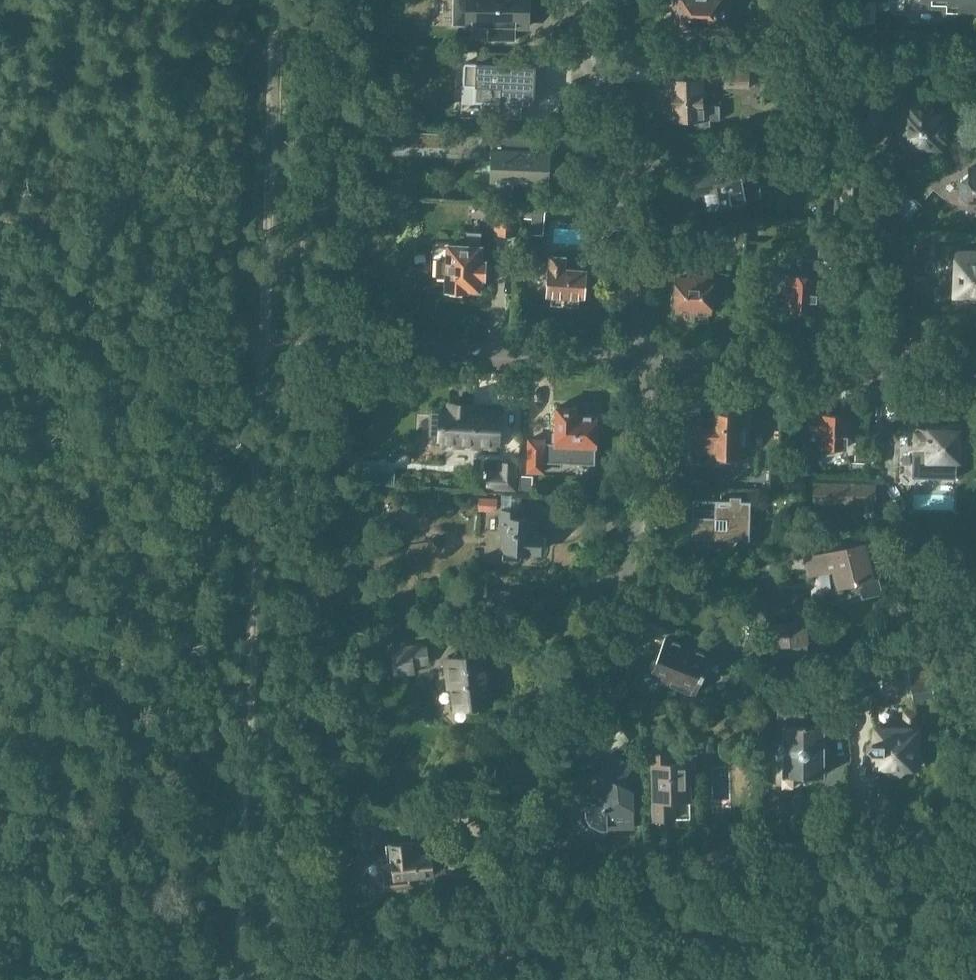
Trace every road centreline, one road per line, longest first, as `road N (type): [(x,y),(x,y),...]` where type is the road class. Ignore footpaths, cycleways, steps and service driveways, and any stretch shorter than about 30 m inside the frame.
road 1 (residential): [(975,813),(606,878),(559,878),(537,866),(524,821),(621,588),(638,522),(632,355)]
road 2 (residential): [(632,355),(268,335)]
road 3 (residential): [(632,355),(583,0)]
road 4 (residential): [(975,368),(632,355)]

